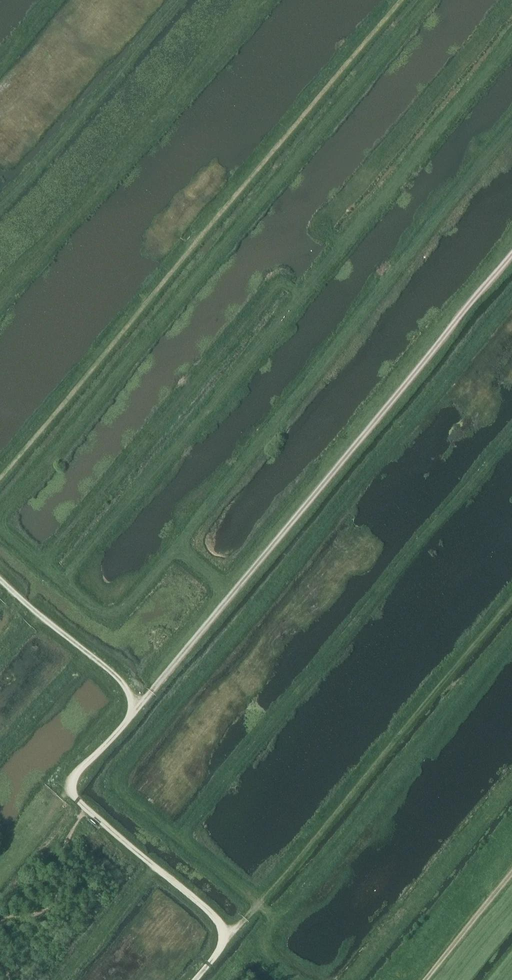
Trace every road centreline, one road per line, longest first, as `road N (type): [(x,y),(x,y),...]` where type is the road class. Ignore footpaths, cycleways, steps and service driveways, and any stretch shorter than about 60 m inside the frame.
road 1 (track): [(399,0),(0,477)]
road 2 (track): [(511,255),(134,711)]
road 3 (track): [(86,807),(73,778),(134,711),(129,692),(0,578)]
road 4 (track): [(195,979),(223,945),(219,920),(86,807)]

